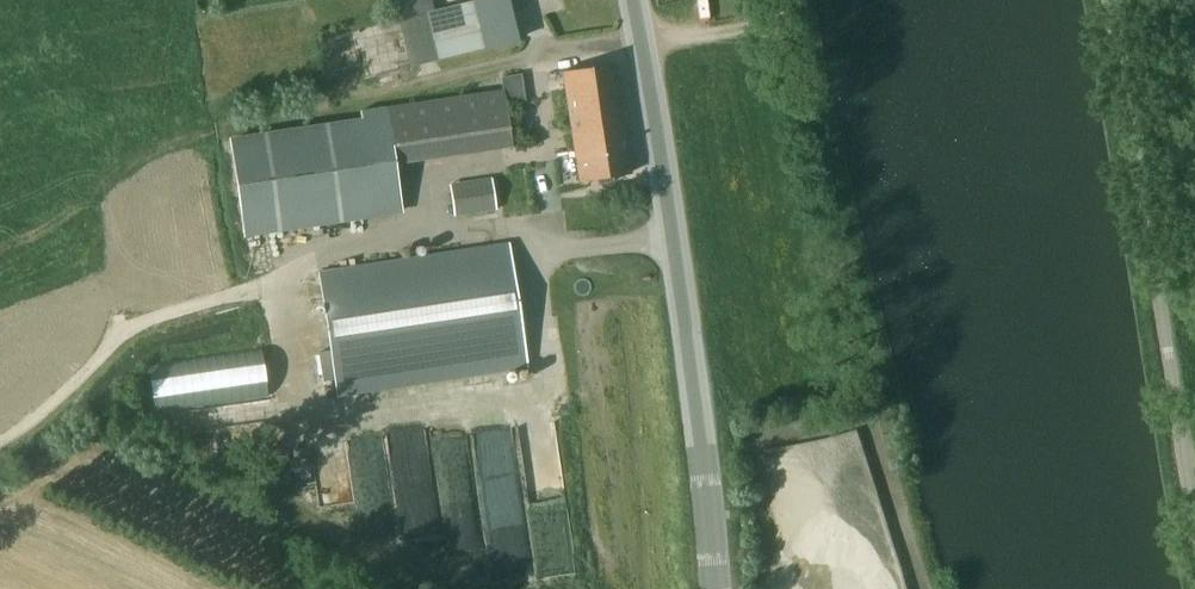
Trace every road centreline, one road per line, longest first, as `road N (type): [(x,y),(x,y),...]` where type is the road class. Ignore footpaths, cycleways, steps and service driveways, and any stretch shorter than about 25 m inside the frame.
road 1 (secondary): [(715,588),(632,0)]
road 2 (unclassified): [(1194,531),(1104,0)]
road 3 (track): [(0,443),(51,410),(130,329),(267,286)]

